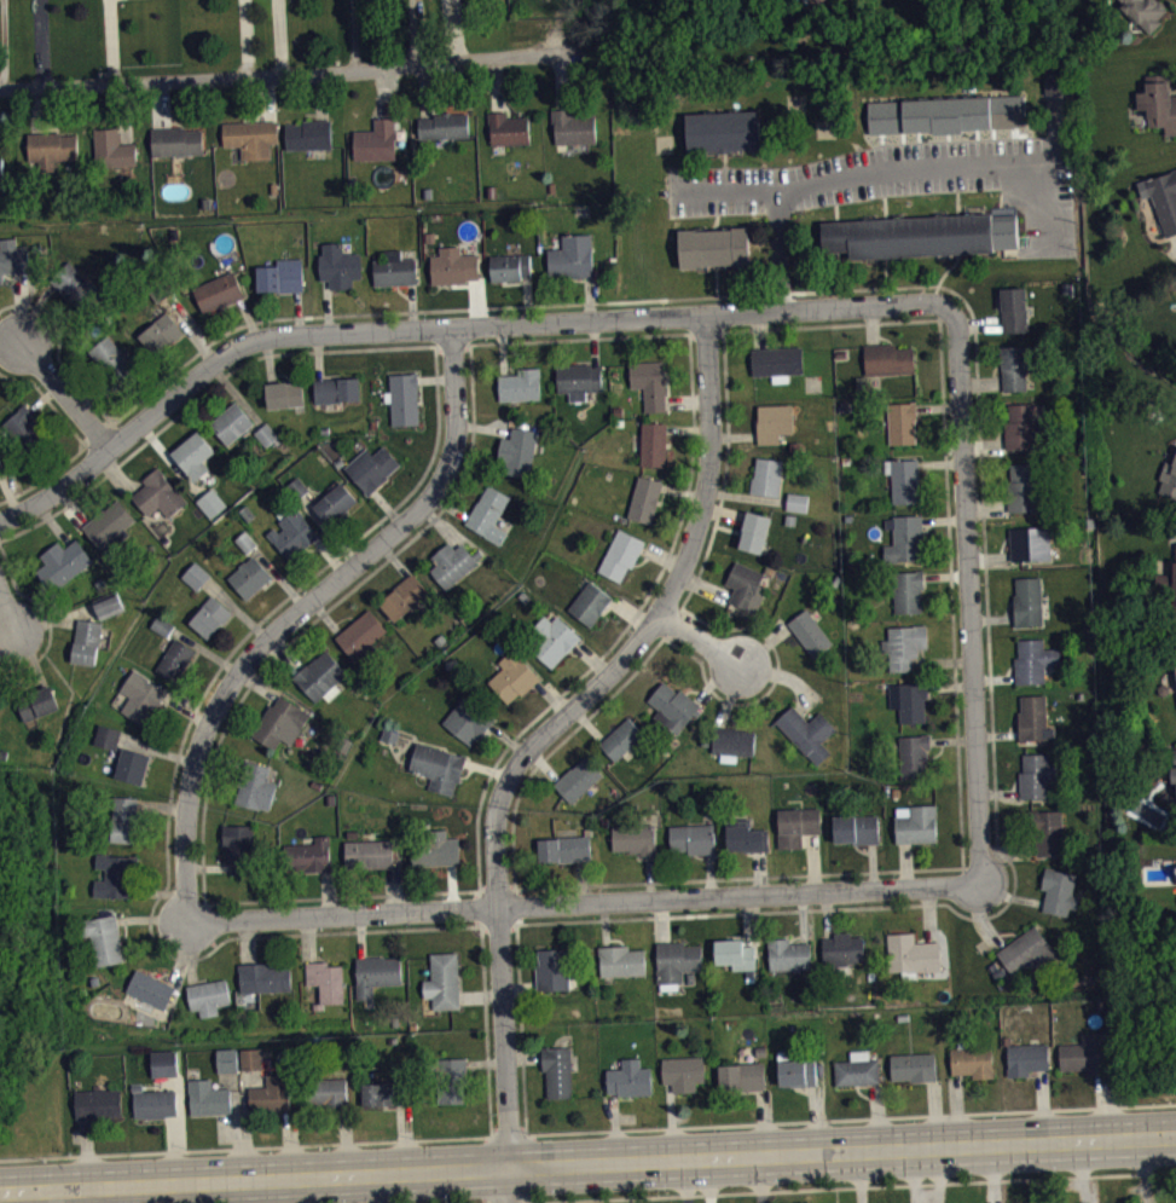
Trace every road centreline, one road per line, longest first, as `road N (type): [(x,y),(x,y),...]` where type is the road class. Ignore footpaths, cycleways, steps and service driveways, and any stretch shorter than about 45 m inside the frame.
road 1 (primary): [(0,1193),(1175,1131)]
road 2 (residential): [(0,520),(108,453),(253,341),(922,302),(948,308)]
road 3 (residential): [(508,1202),(502,796),(523,754),(660,617),(703,498),(711,438),(702,317)]
road 4 (residential): [(190,919),(981,887)]
road 5 (residential): [(190,919),(191,788),(214,709),(256,653),(440,485),(453,443),(451,329)]
road 6 (residential): [(981,887),(956,323),(948,308)]
road 7 (residential): [(0,88),(562,52)]
road 8 (residential): [(108,453),(25,343)]

